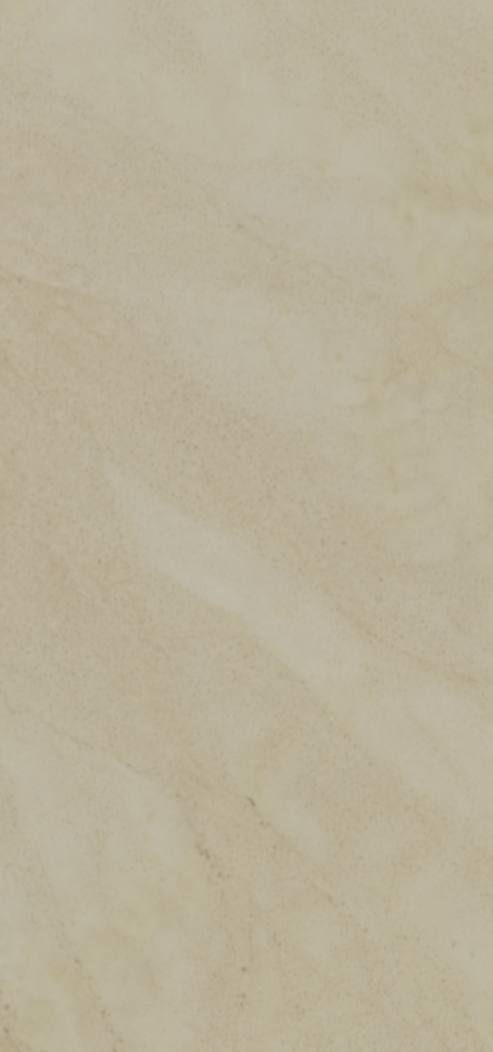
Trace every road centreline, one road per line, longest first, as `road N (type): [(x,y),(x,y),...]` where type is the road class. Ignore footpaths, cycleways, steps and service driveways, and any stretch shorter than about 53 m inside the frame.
road 1 (track): [(385,1051),(443,858),(492,770)]

